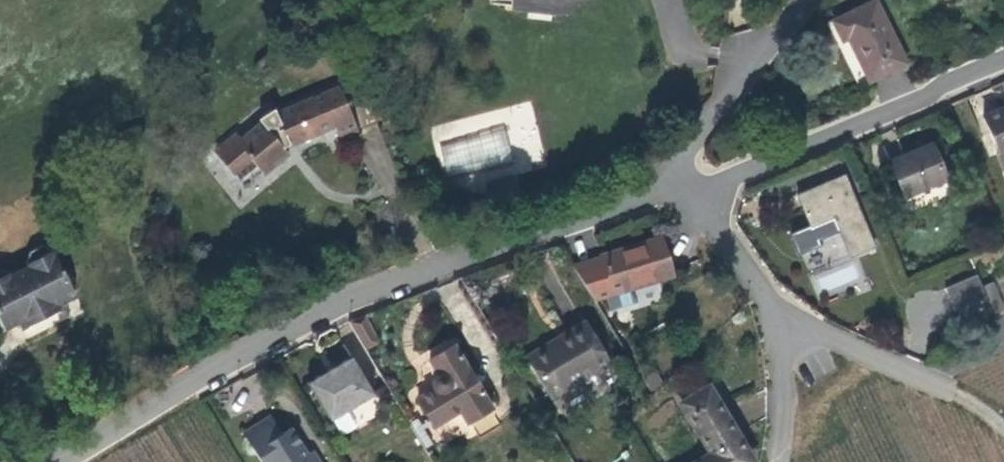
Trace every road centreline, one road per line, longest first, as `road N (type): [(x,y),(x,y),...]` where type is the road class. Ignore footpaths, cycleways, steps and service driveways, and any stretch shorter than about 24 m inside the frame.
road 1 (residential): [(705,194),(573,223),(336,308),(69,461)]
road 2 (track): [(774,461),(790,383),(779,336),(887,362),(981,402),(1003,422)]
road 3 (residential): [(705,194),(1003,63)]
road 4 (residential): [(808,0),(692,155),(705,194)]
road 5 (residential): [(779,336),(705,194)]

